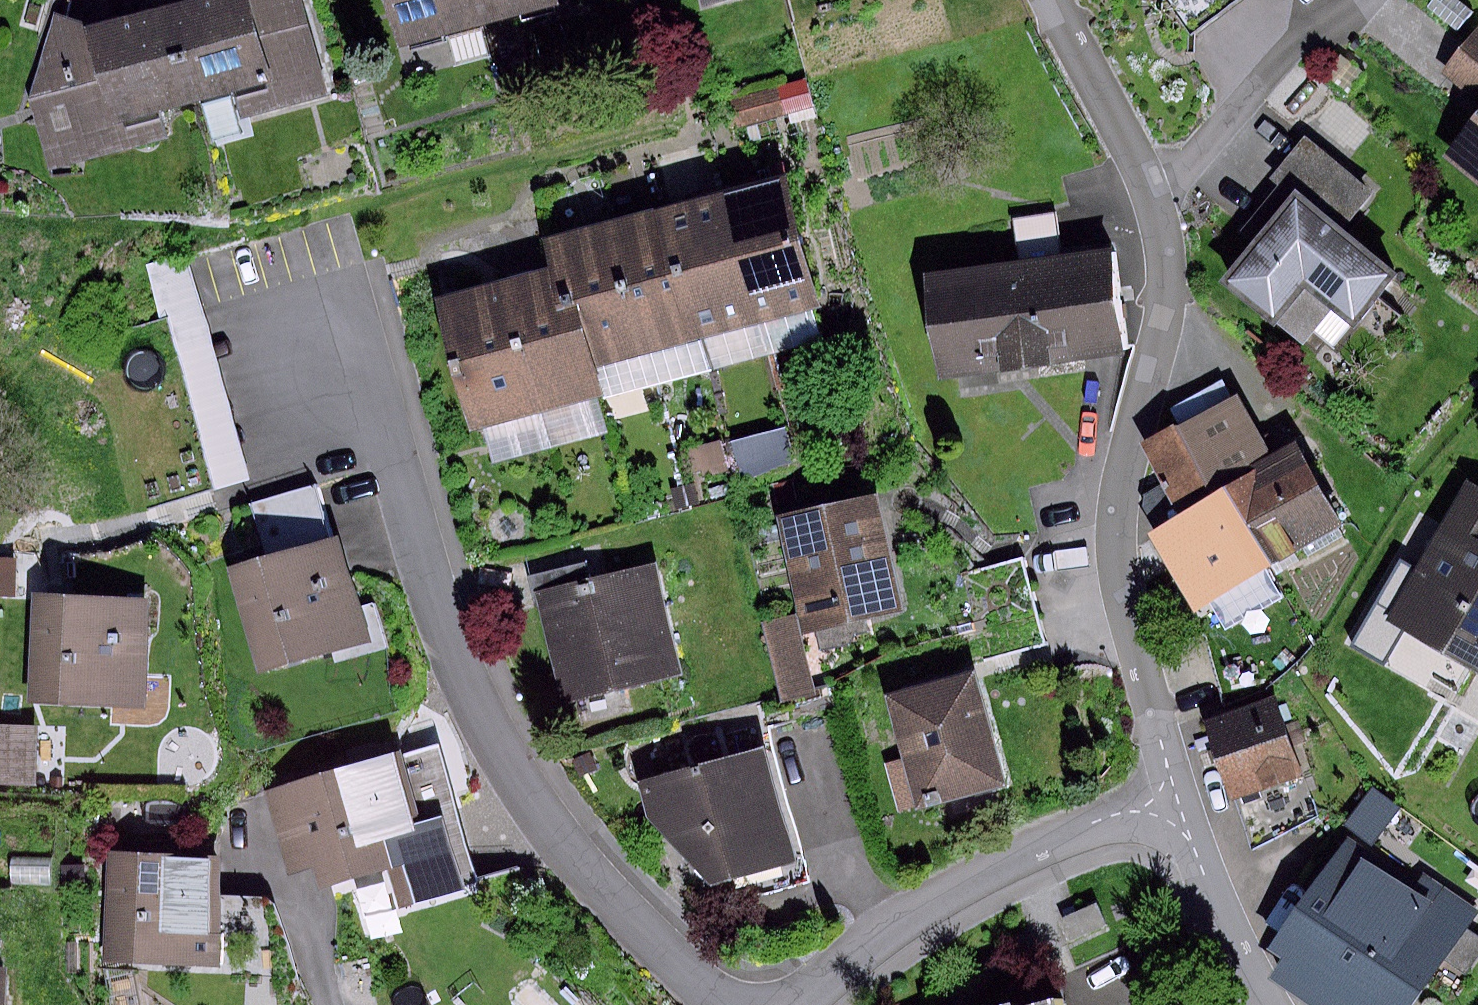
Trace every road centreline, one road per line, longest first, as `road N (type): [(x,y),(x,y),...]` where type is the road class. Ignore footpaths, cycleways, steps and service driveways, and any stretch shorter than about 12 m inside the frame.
road 1 (residential): [(729,1004),(568,858),(518,786),(463,676),(327,252)]
road 2 (residential): [(1177,810),(1114,541),(1166,275),(1154,201)]
road 3 (residential): [(1177,810),(952,902),(812,1004)]
road 4 (residential): [(1367,0),(1211,163),(1154,201)]
road 5 (residential): [(1154,201),(1050,0)]
road 6 (residential): [(1272,1004),(1177,810)]

